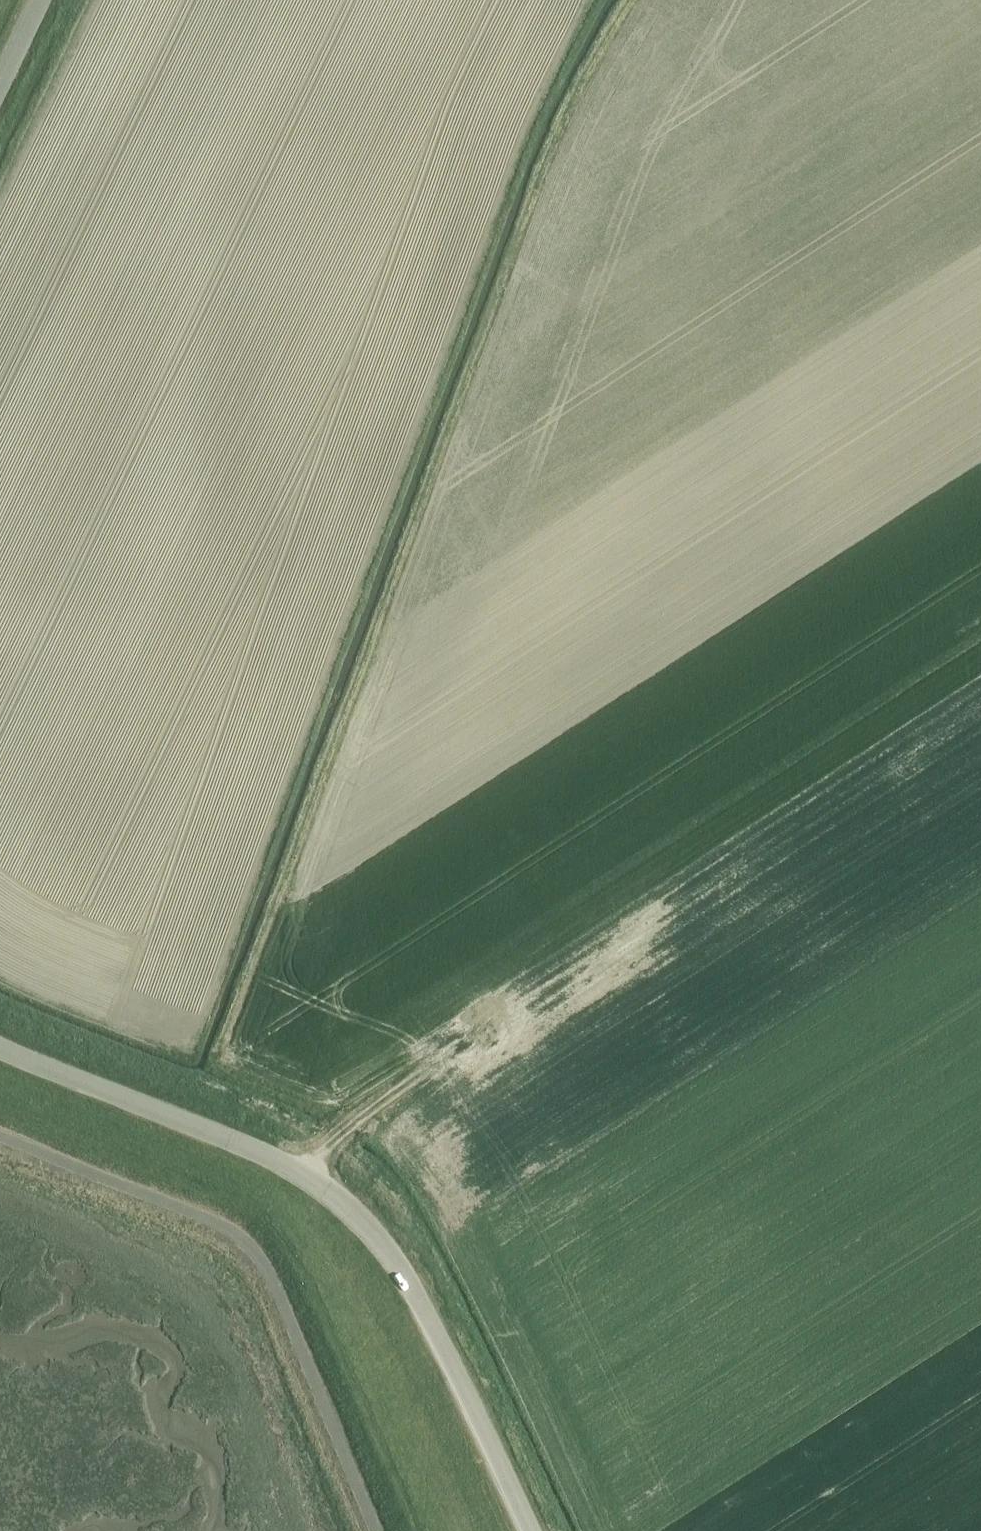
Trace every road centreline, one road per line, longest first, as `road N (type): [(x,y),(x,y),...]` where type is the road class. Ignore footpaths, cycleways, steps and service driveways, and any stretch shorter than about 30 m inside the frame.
road 1 (unclassified): [(529,1530),(378,1237),(335,1182),(0,1033)]
road 2 (unclassified): [(0,108),(53,0)]

